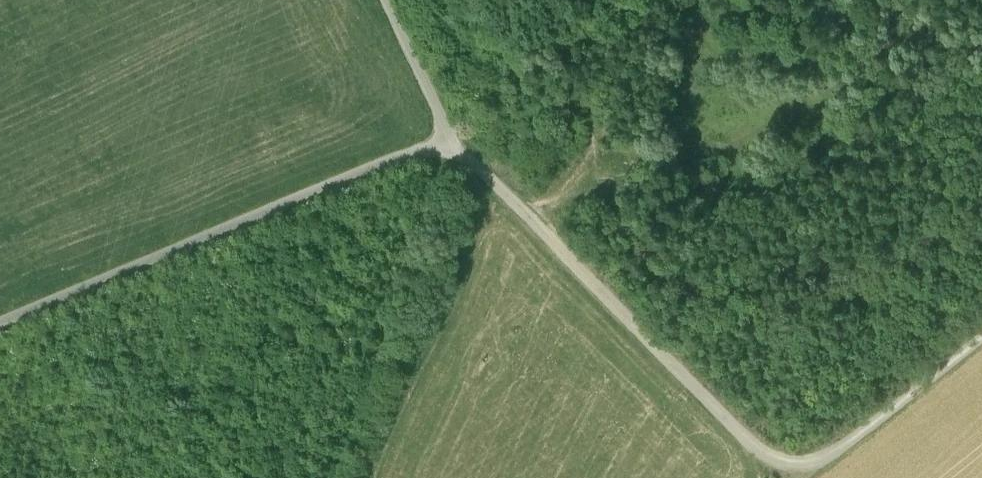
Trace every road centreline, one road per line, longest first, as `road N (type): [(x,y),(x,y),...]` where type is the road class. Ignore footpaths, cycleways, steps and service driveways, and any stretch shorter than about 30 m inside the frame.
road 1 (track): [(0,329),(454,146)]
road 2 (track): [(598,182),(629,194),(650,244),(700,301),(767,325),(857,300),(981,251)]
road 3 (track): [(557,248),(793,477)]
road 4 (track): [(842,477),(981,366)]
road 5 (track): [(392,0),(454,146)]
road 6 (track): [(454,146),(557,248)]

